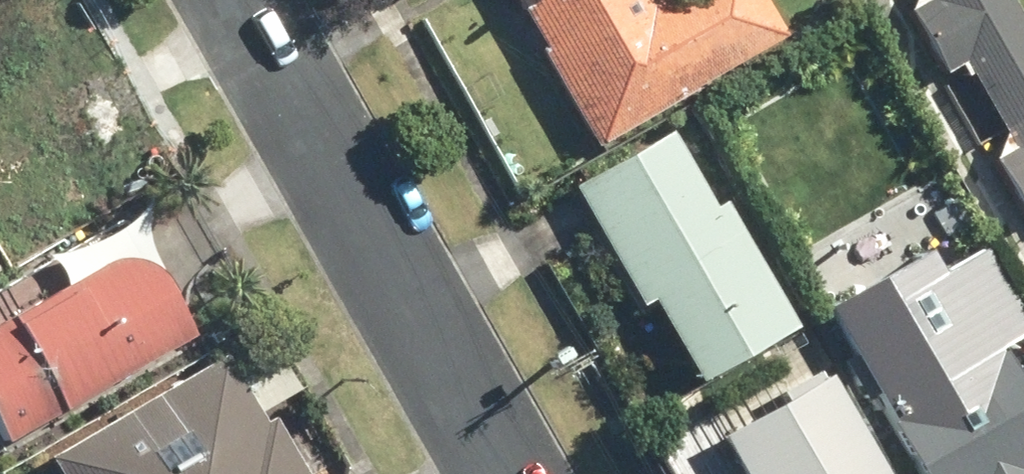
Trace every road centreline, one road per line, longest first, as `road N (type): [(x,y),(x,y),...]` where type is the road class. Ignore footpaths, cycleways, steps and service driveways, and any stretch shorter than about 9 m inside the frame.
road 1 (residential): [(247,0),(512,473)]

